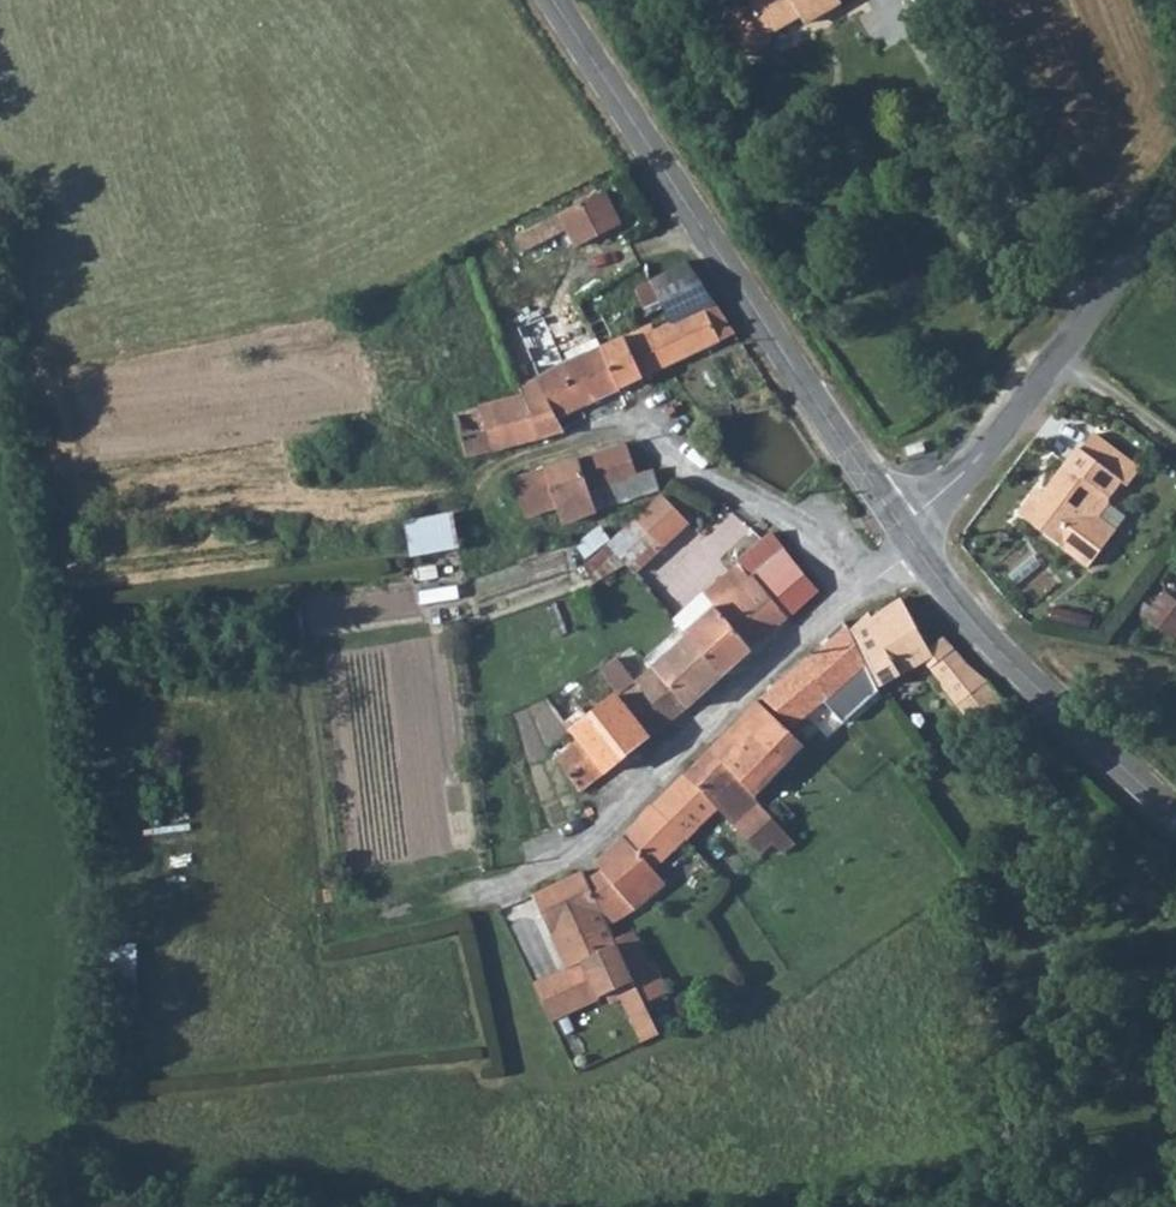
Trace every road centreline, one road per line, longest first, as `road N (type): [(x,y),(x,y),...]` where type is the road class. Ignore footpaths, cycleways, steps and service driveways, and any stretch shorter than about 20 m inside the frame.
road 1 (tertiary): [(906,538),(549,0)]
road 2 (unclassified): [(906,538),(966,477),(1175,198)]
road 3 (tertiary): [(1175,821),(1010,664),(906,538)]

